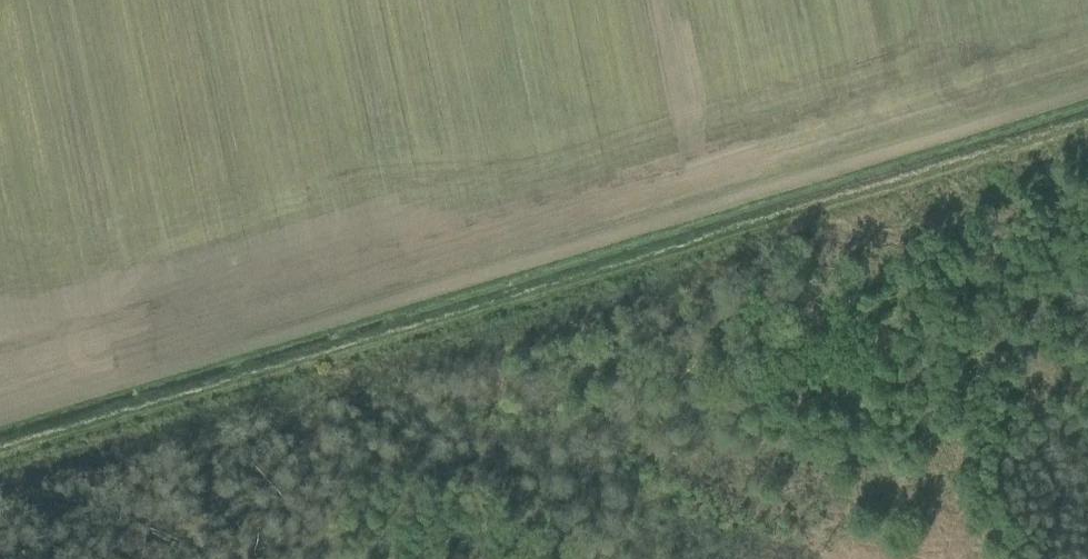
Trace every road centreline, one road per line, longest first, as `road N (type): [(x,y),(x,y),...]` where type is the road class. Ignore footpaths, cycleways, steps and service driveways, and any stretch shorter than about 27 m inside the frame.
road 1 (track): [(1087,129),(0,455)]

